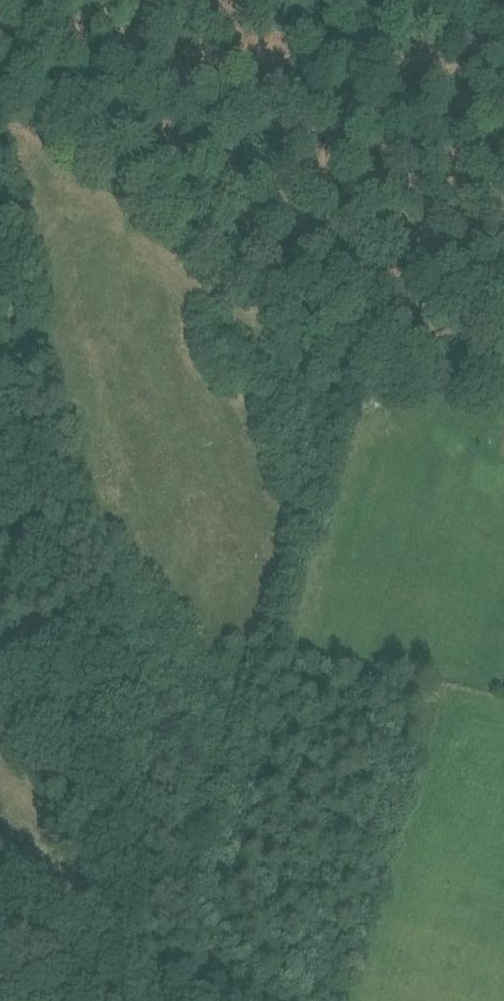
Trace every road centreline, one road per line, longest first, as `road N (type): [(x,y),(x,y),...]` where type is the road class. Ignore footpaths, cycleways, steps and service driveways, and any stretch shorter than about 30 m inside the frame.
road 1 (track): [(503,271),(402,320),(360,318),(0,40)]
road 2 (track): [(322,0),(503,49)]

